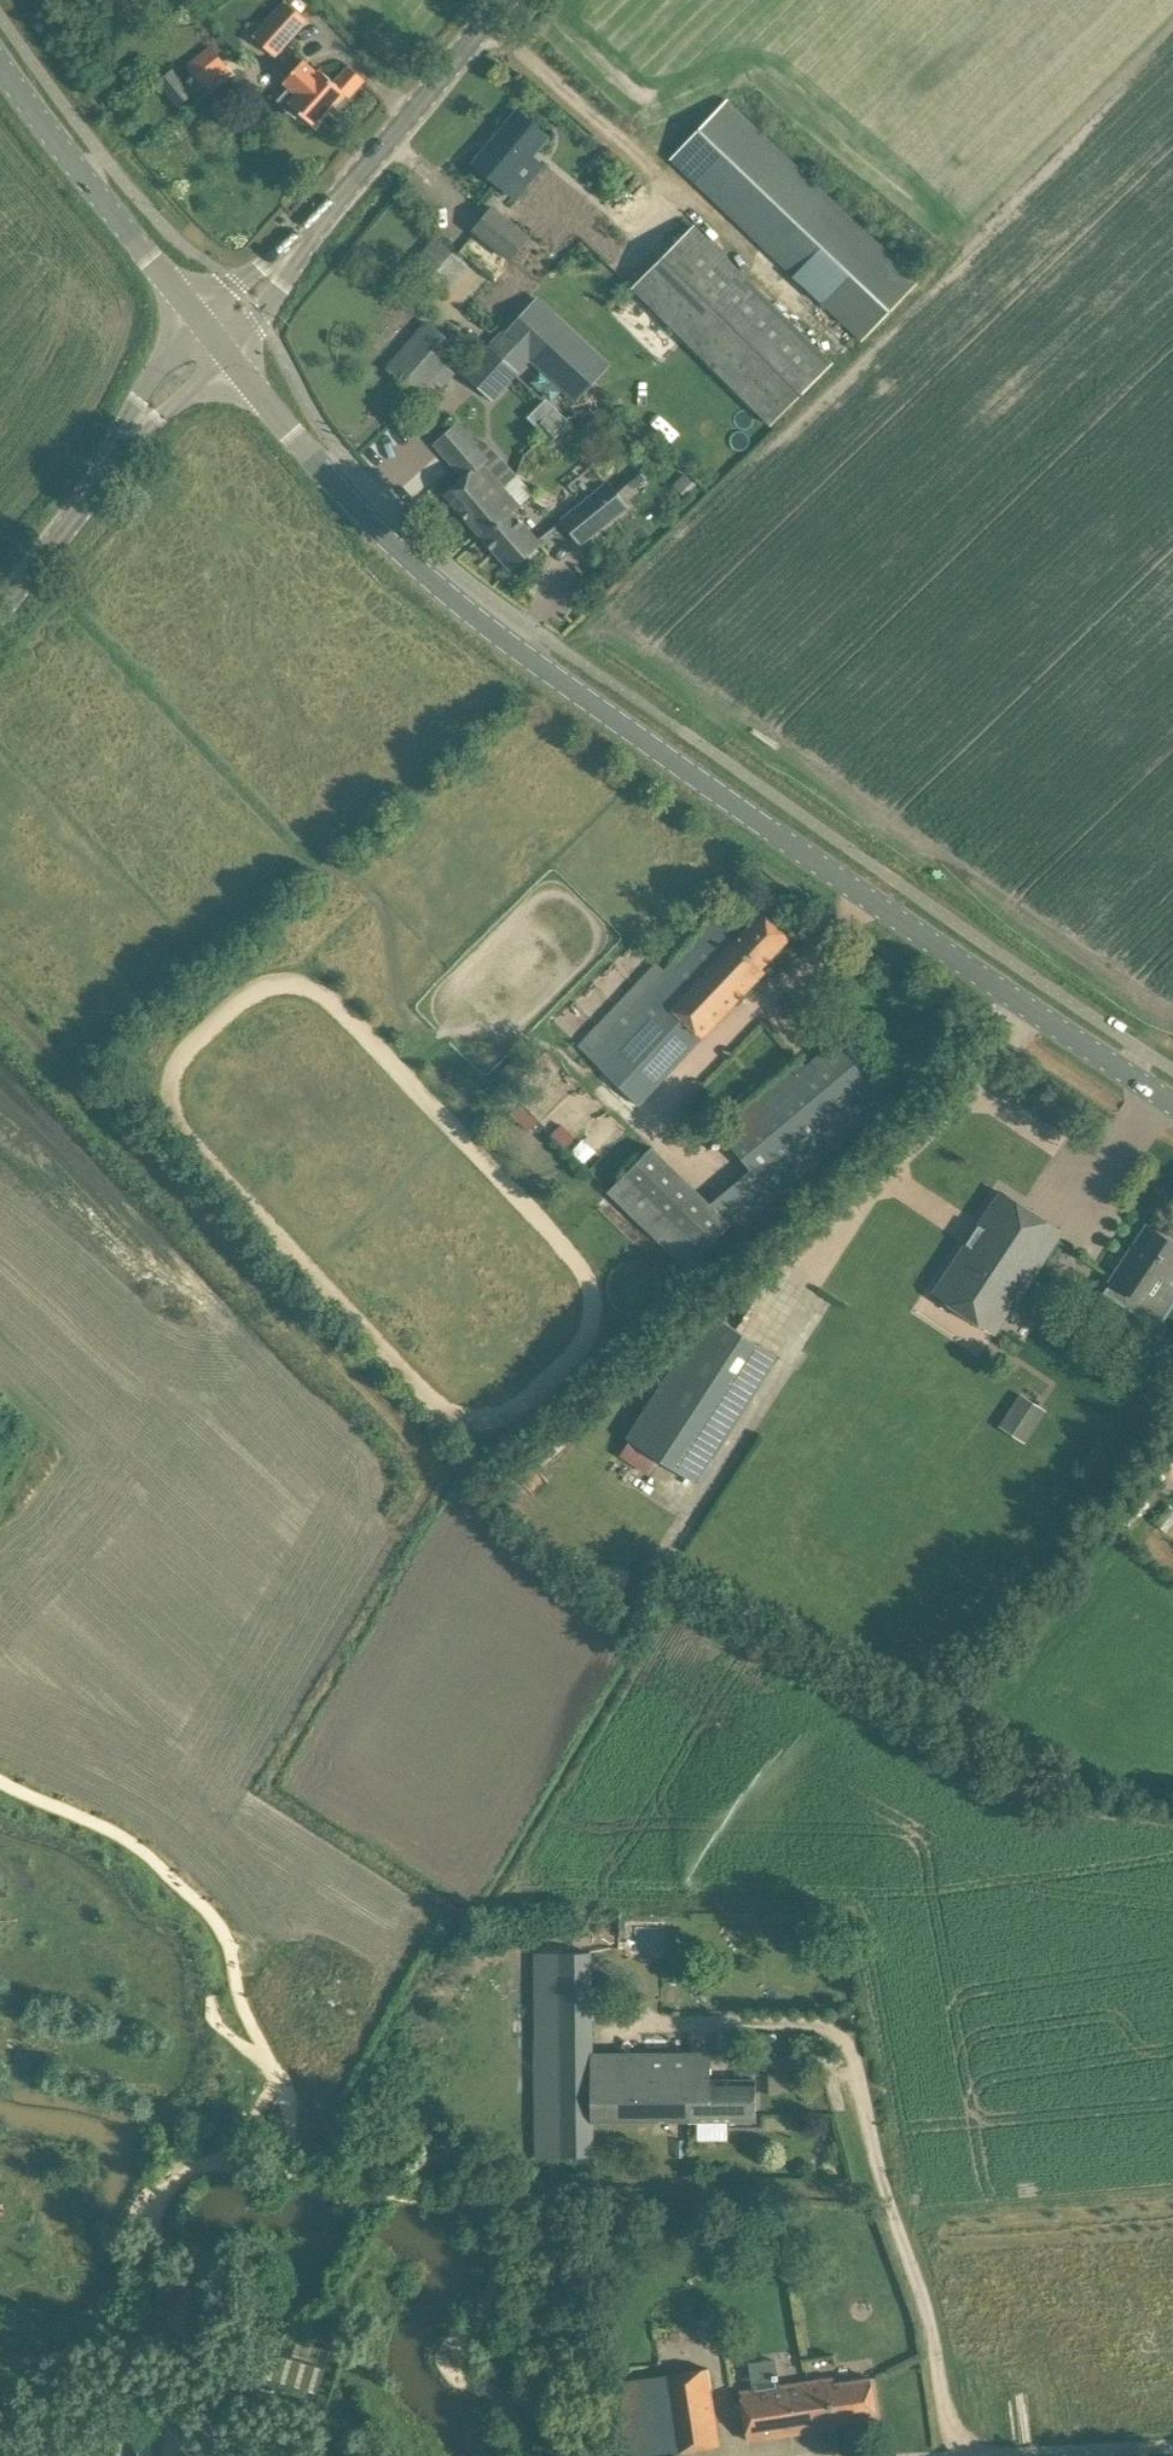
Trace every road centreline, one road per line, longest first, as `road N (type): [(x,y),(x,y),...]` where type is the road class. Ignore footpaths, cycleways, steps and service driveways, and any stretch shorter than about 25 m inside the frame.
road 1 (tertiary): [(1172,1091),(428,574),(219,339)]
road 2 (tertiary): [(219,339),(494,0)]
road 3 (tertiary): [(219,339),(0,52)]
road 4 (tertiary): [(0,614),(219,339)]
road 5 (unclassified): [(945,2455),(924,2313),(885,2201)]
road 6 (unclassified): [(1172,2445),(969,2455)]

